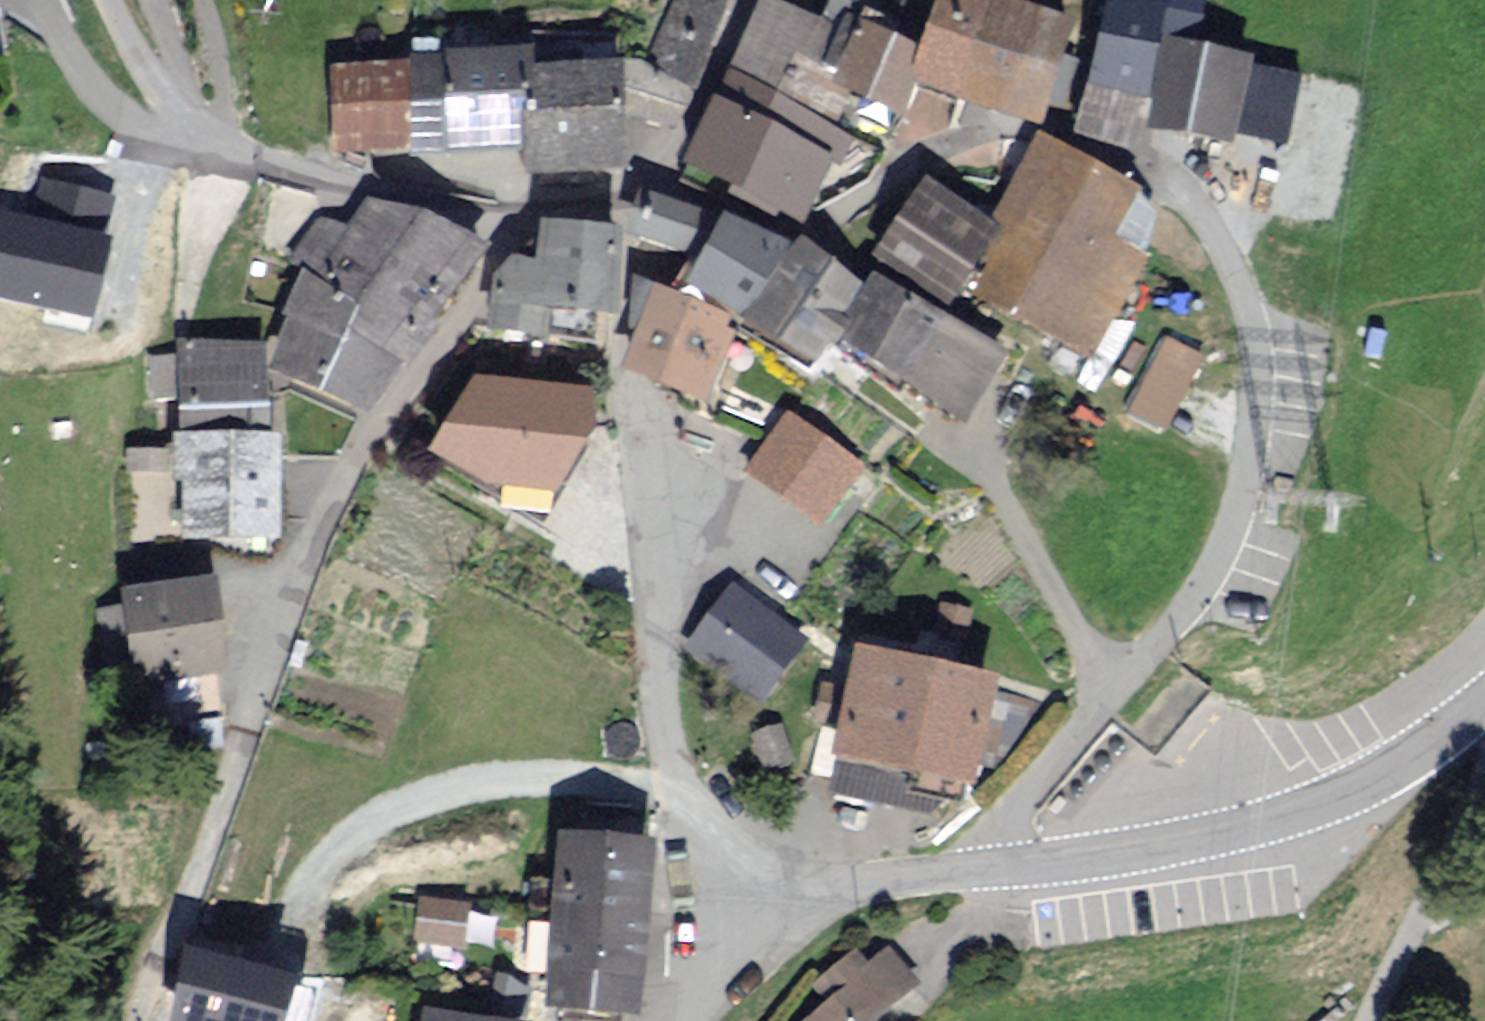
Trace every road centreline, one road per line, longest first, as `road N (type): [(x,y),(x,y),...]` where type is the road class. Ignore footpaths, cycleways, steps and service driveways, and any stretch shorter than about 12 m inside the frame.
road 1 (residential): [(944,877),(1219,566),(1242,429),(1231,288),(1172,202),(1048,139),(965,141),(804,240),(654,174)]
road 2 (residential): [(617,227),(613,389),(660,544),(656,761),(763,906)]
road 3 (residential): [(495,225),(451,330),(351,458),(241,734)]
road 4 (tertiary): [(1484,715),(1310,814),(1176,850),(944,877)]
road 5 (residential): [(101,0),(130,72),(232,161),(495,225)]
road 6 (unclassified): [(1360,1020),(1484,725)]
road 7 (residential): [(734,0),(715,77),(654,174)]
road 8 (tertiary): [(944,877),(763,906)]
road 9 (residential): [(617,227),(566,195),(495,225)]

